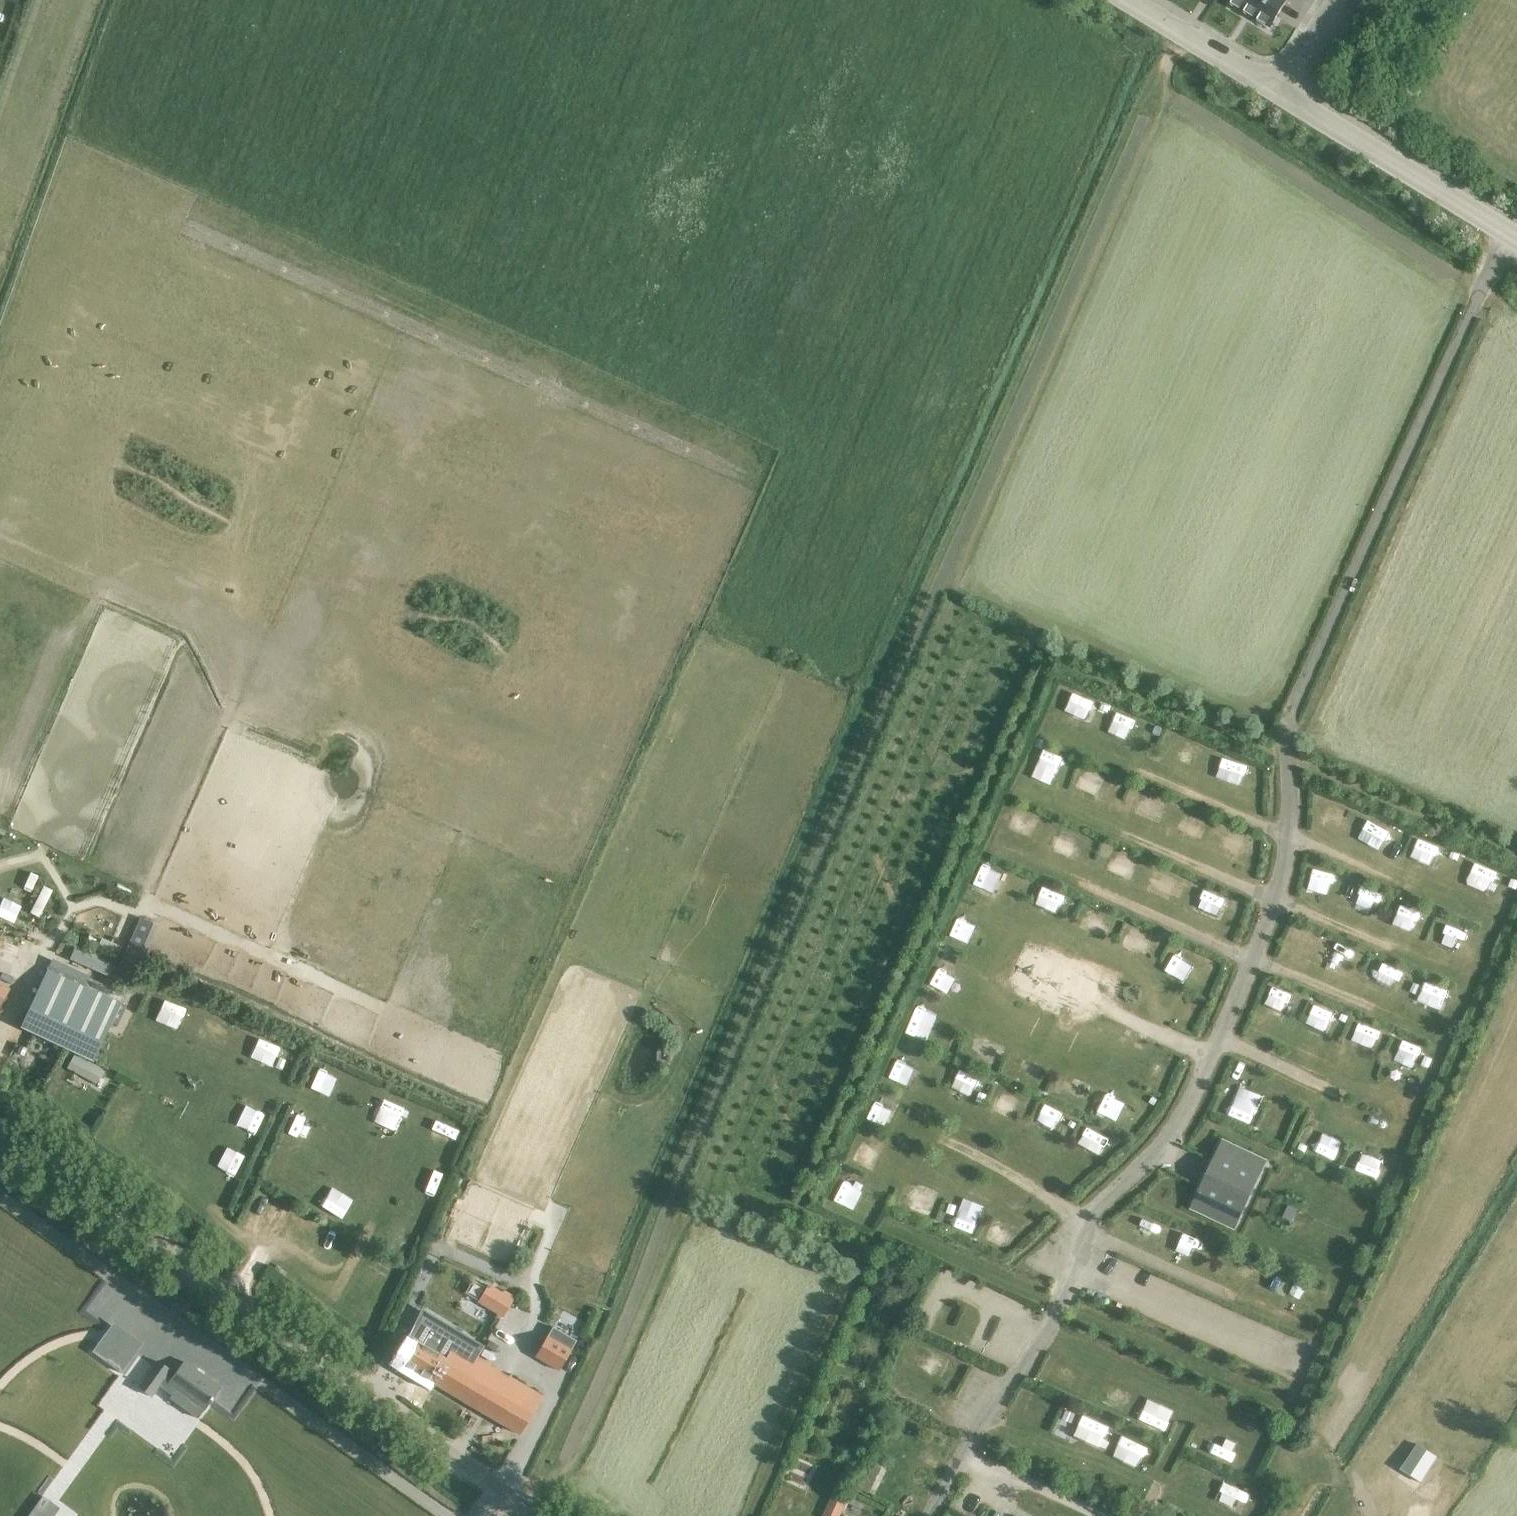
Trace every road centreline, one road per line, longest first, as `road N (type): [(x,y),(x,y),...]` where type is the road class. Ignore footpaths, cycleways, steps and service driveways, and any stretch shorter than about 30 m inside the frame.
road 1 (track): [(520,1500),(528,1463),(582,1377),(1124,102),(1178,25)]
road 2 (unclassified): [(542,1515),(0,1129)]
road 3 (residential): [(1516,241),(1283,87)]
road 4 (unclassified): [(1283,87),(1134,0)]

